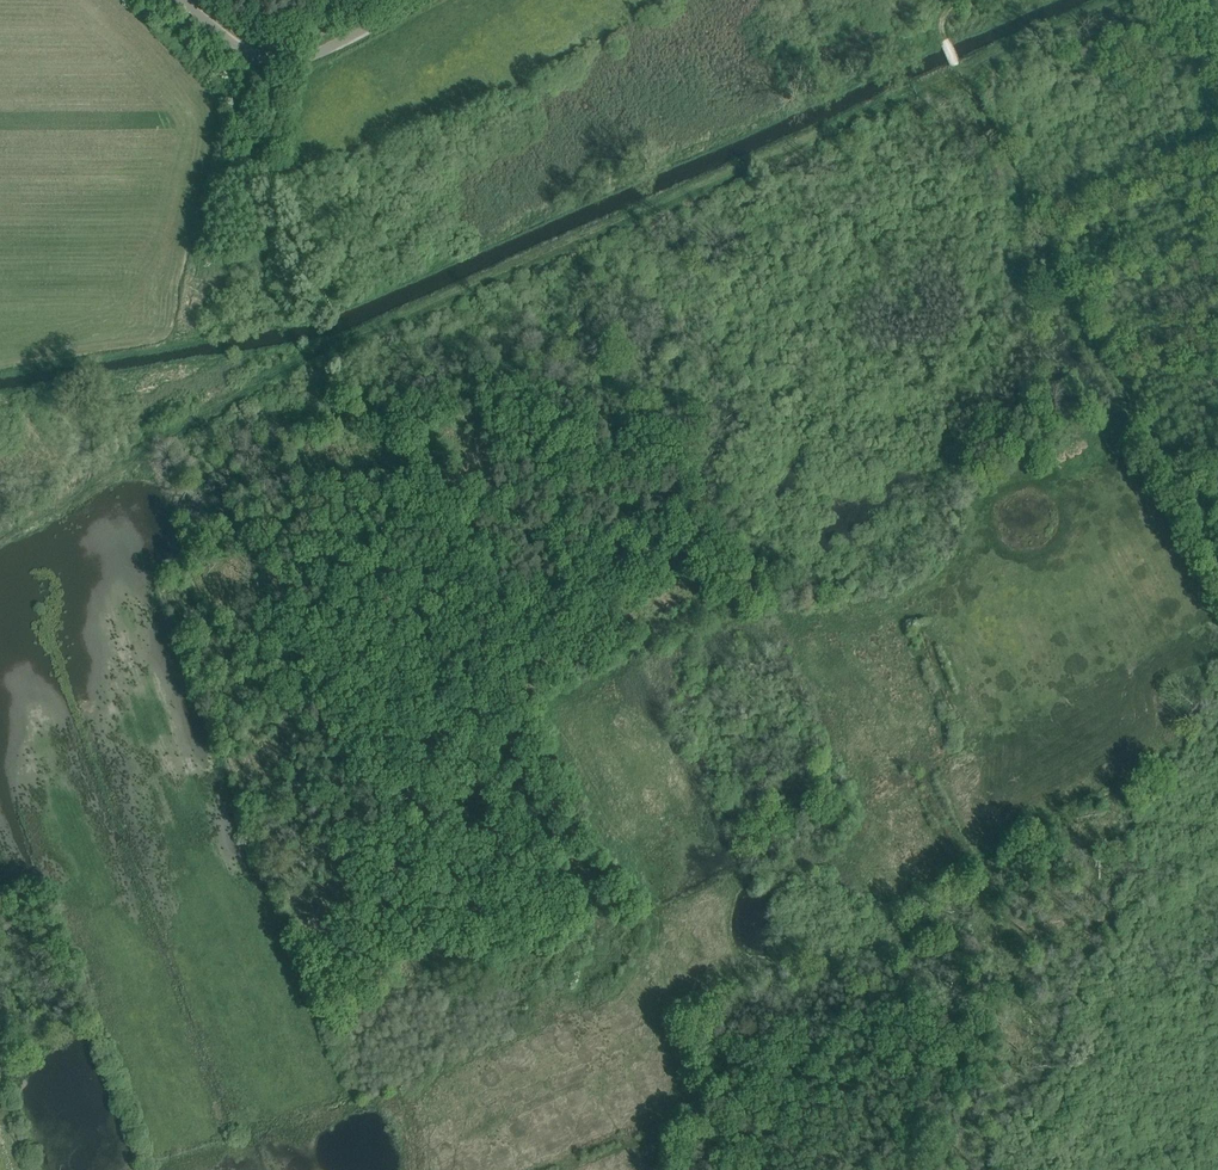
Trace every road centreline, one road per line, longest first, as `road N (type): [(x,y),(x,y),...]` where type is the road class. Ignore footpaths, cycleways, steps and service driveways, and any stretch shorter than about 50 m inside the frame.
road 1 (track): [(960,71),(347,334)]
road 2 (unclassified): [(181,0),(248,53),(286,62),(331,48),(421,0)]

